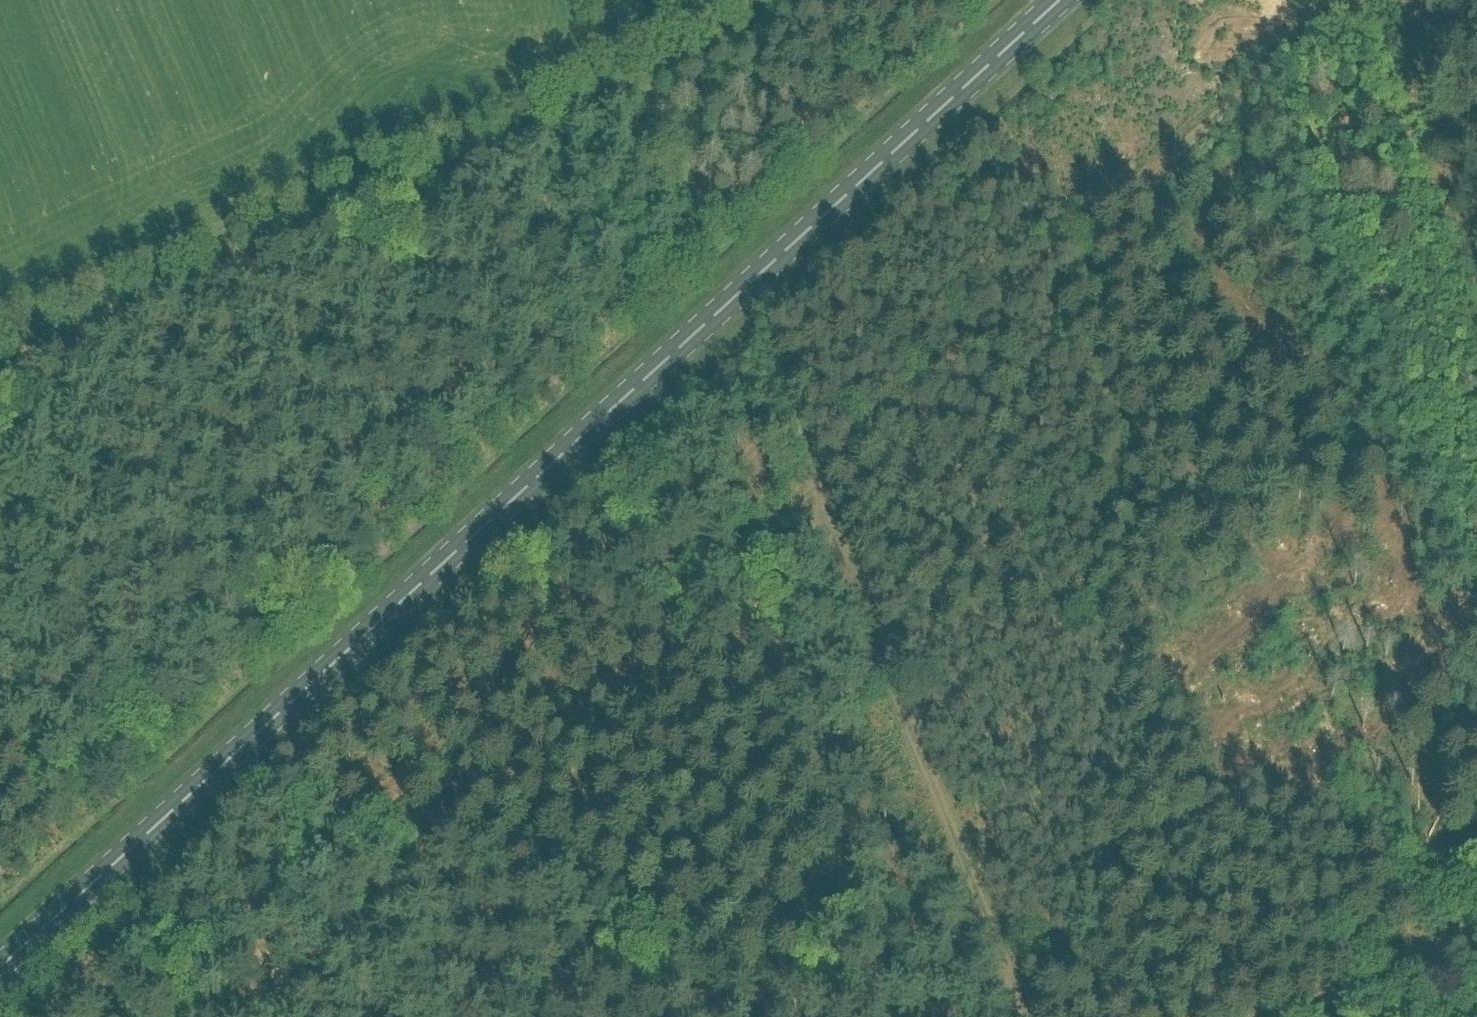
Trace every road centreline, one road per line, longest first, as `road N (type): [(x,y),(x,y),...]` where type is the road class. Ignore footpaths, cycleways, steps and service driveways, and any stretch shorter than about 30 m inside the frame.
road 1 (track): [(1378,0),(1141,192),(974,341),(477,801),(271,1016)]
road 2 (primary): [(1059,0),(0,968)]
road 3 (track): [(1029,1016),(810,492)]
road 4 (track): [(1310,1016),(1476,937)]

